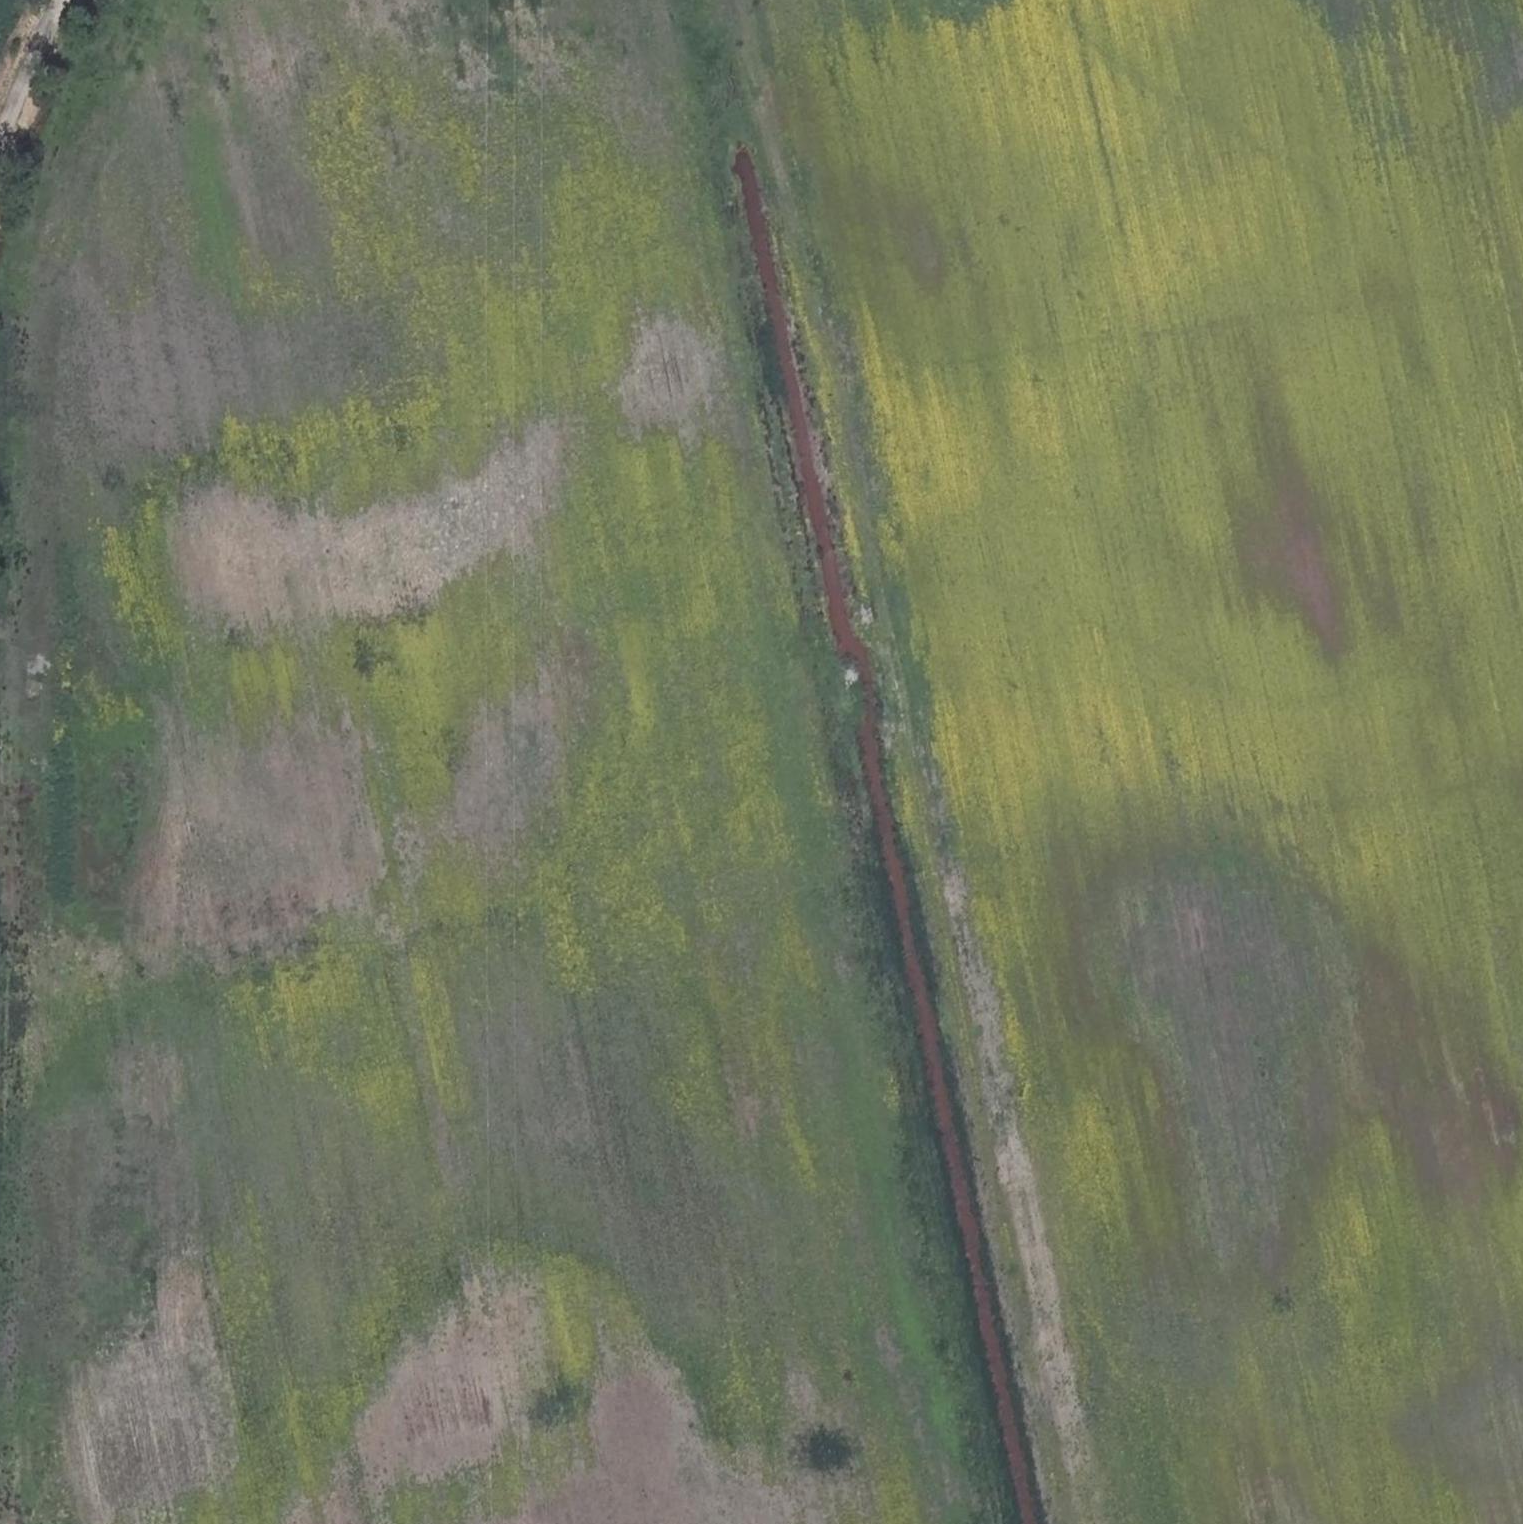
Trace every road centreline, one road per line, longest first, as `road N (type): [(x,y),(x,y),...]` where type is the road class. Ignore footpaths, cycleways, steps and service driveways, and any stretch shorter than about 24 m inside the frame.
road 1 (track): [(0,172),(62,0)]

